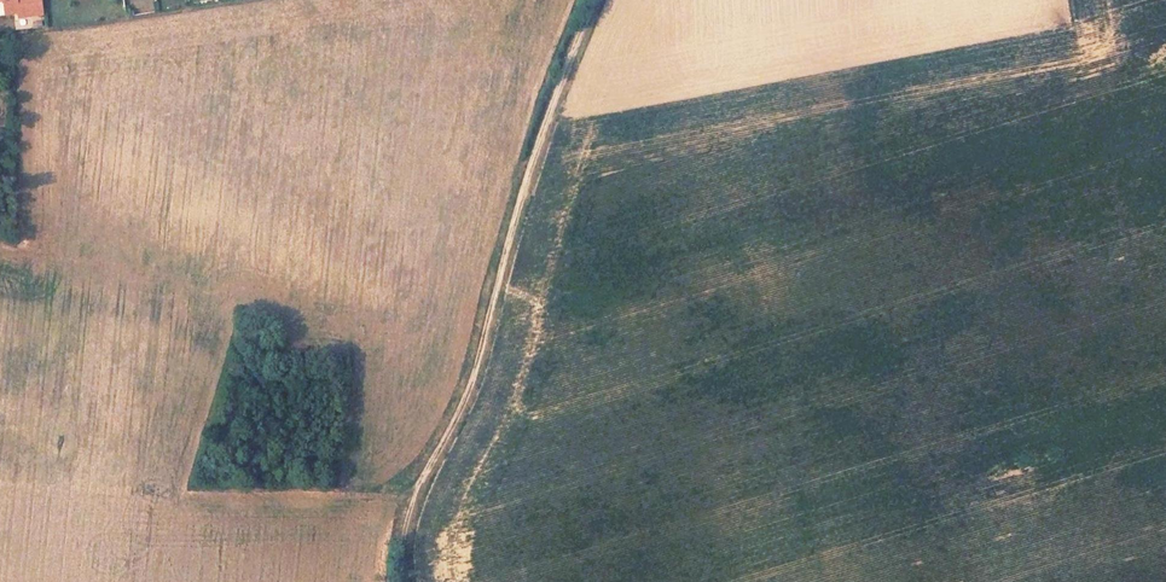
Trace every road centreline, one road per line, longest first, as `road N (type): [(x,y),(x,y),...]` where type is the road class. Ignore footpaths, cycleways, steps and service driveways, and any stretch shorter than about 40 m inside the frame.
road 1 (track): [(592,0),(509,231),(469,385),(414,494),(400,543),(402,581)]

